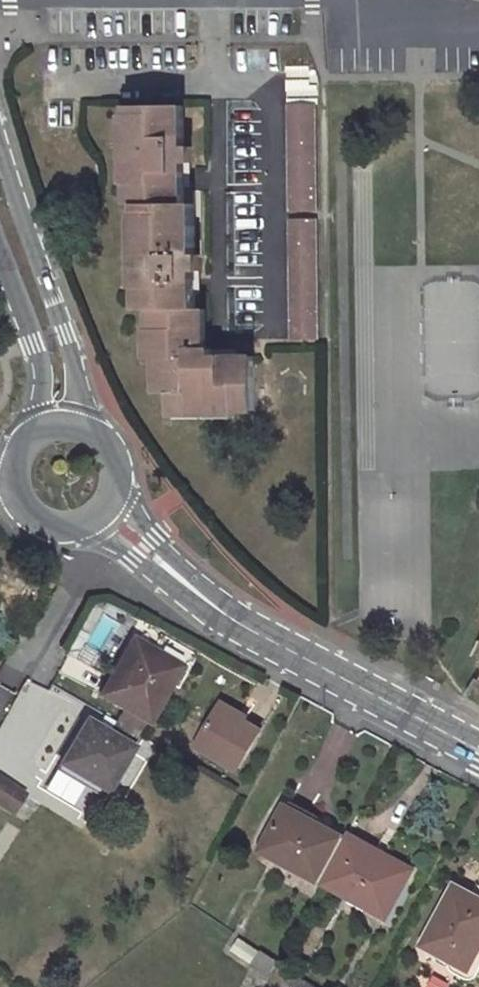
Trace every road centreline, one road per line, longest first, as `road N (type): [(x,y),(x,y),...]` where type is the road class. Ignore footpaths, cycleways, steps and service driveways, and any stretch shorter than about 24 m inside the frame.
road 1 (unclassified): [(84,423),(0,137)]
road 2 (unclassified): [(478,751),(231,617)]
road 3 (unclassified): [(0,248),(42,385),(36,427)]
road 4 (unclassified): [(90,526),(231,617)]
road 5 (unclassified): [(231,617),(118,495)]

